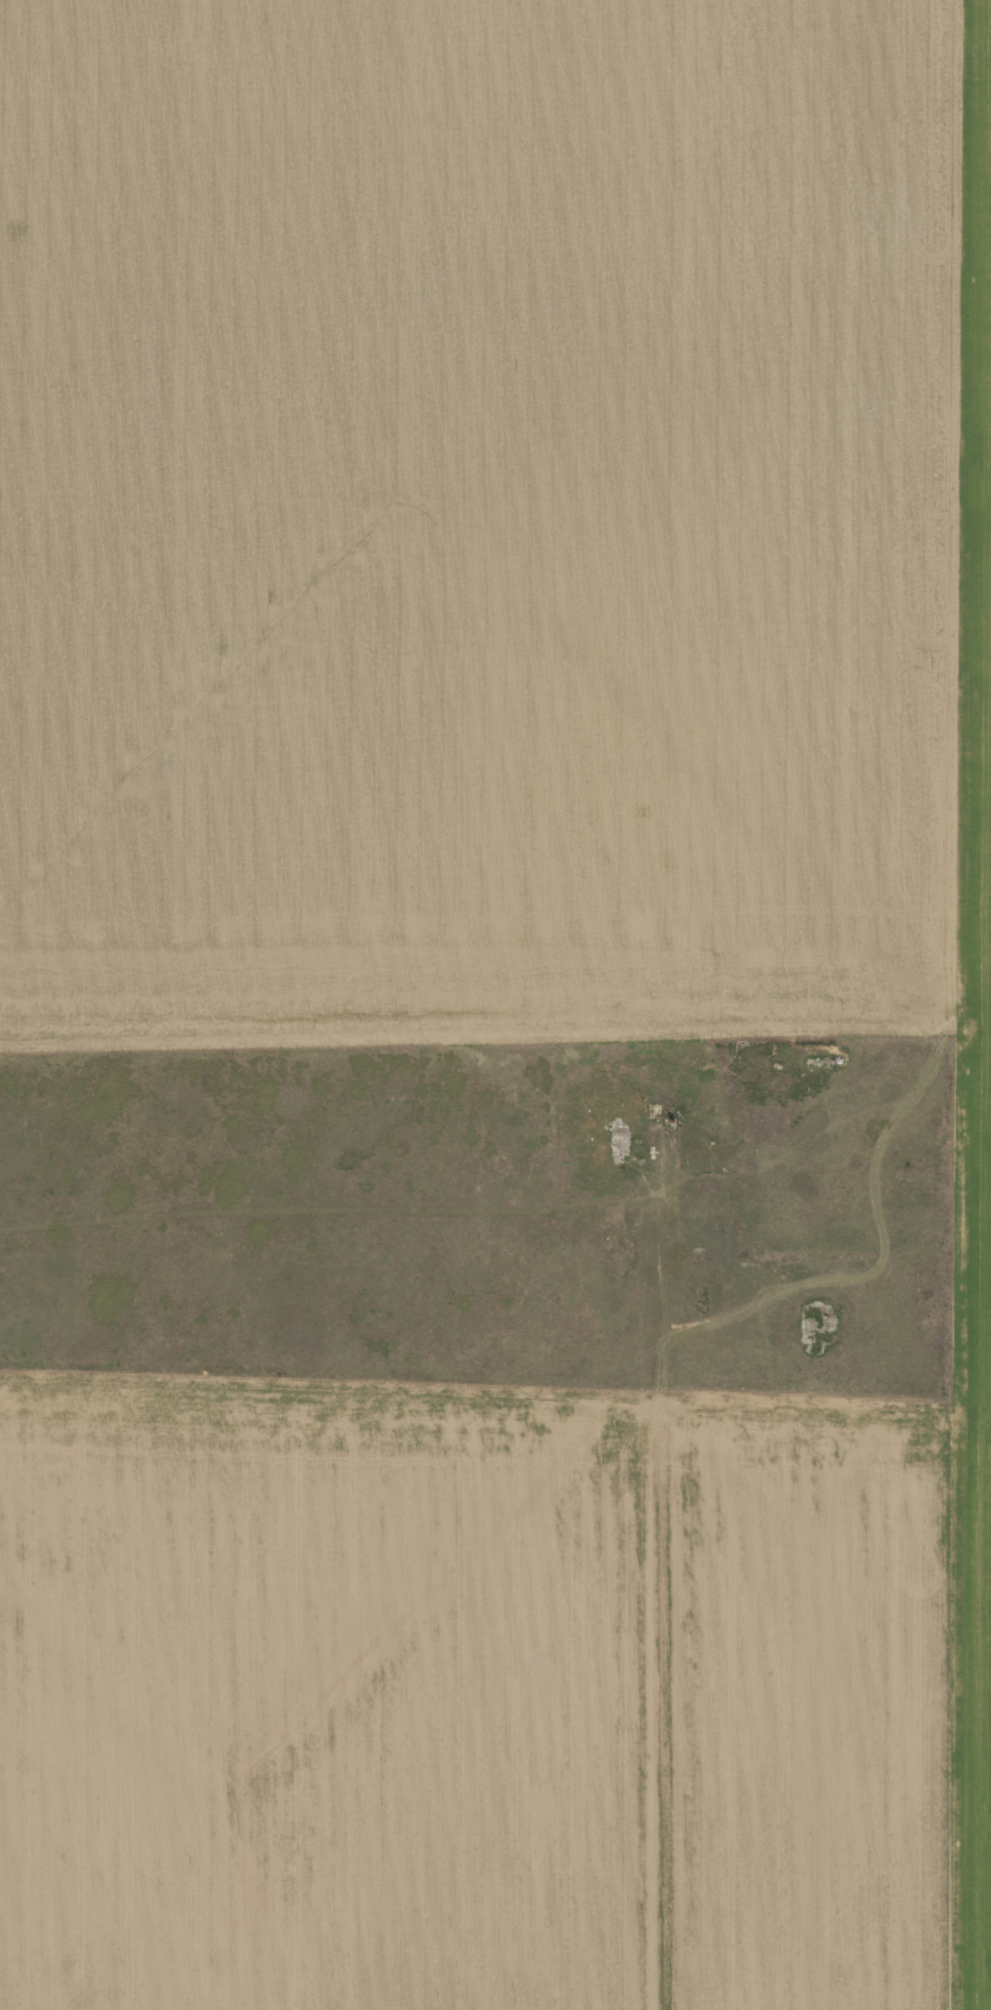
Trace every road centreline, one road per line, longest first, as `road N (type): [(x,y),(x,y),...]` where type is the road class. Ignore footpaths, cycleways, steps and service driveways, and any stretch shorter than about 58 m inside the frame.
road 1 (residential): [(596,2009),(591,1243)]

